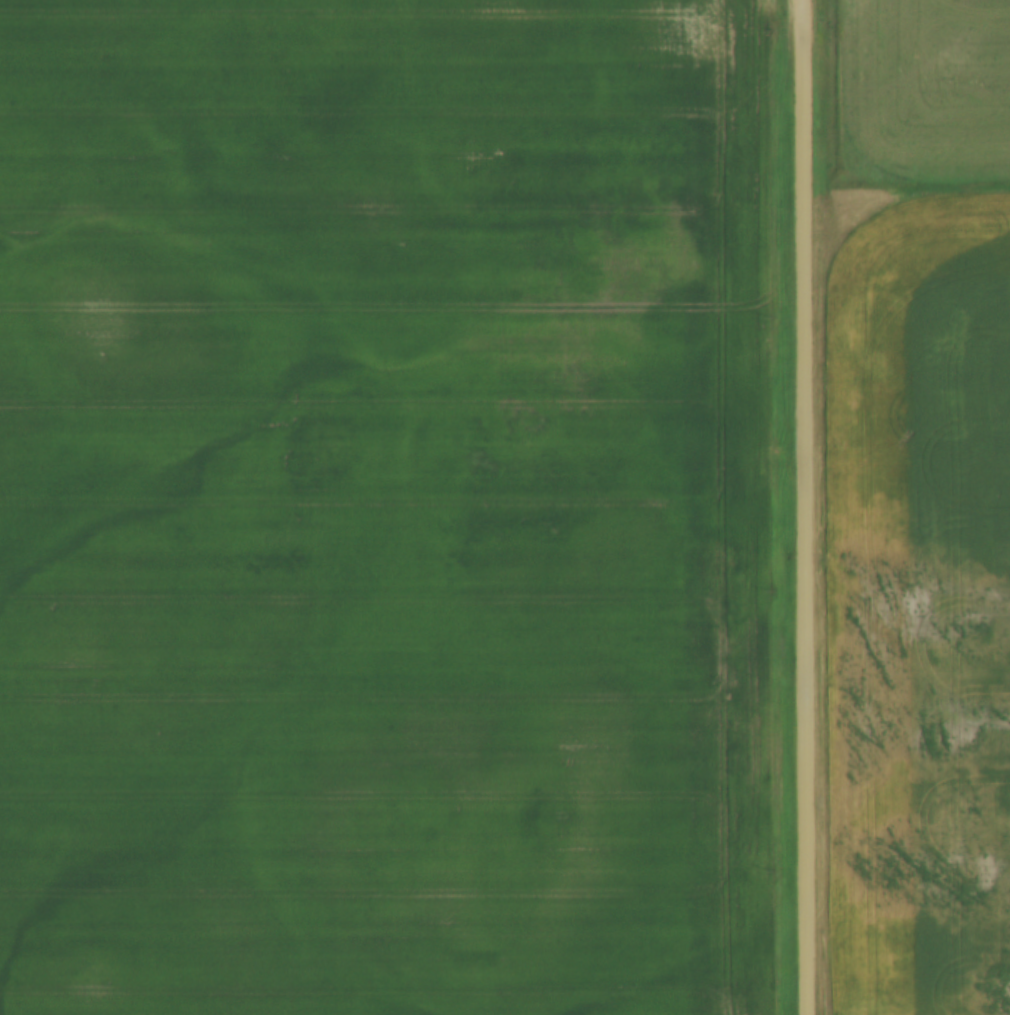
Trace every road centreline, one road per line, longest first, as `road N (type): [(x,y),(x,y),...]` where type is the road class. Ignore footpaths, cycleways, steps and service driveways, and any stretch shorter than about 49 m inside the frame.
road 1 (tertiary): [(811,1014),(812,390),(800,0)]

